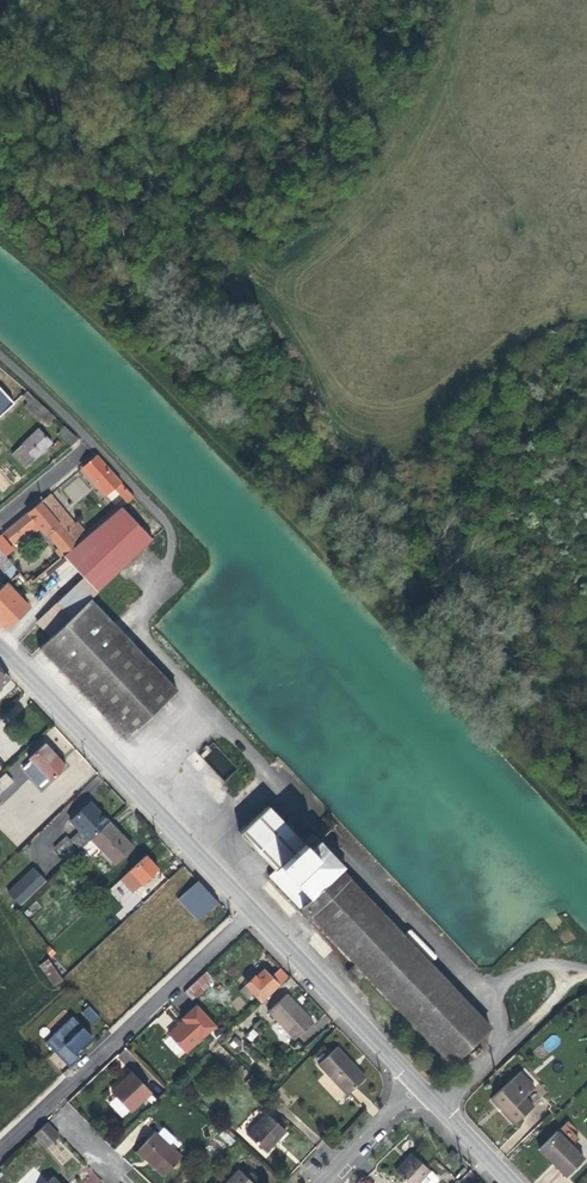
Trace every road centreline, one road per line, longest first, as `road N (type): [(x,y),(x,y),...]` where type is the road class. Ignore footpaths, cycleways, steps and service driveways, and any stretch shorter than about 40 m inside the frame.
road 1 (tertiary): [(0,650),(252,908)]
road 2 (residential): [(252,908),(0,1154)]
road 3 (tertiary): [(252,908),(421,1082)]
road 4 (unclassified): [(489,993),(504,1012),(501,1050),(448,1111)]
road 5 (residential): [(326,1182),(421,1082)]
road 6 (residential): [(0,522),(95,439)]

